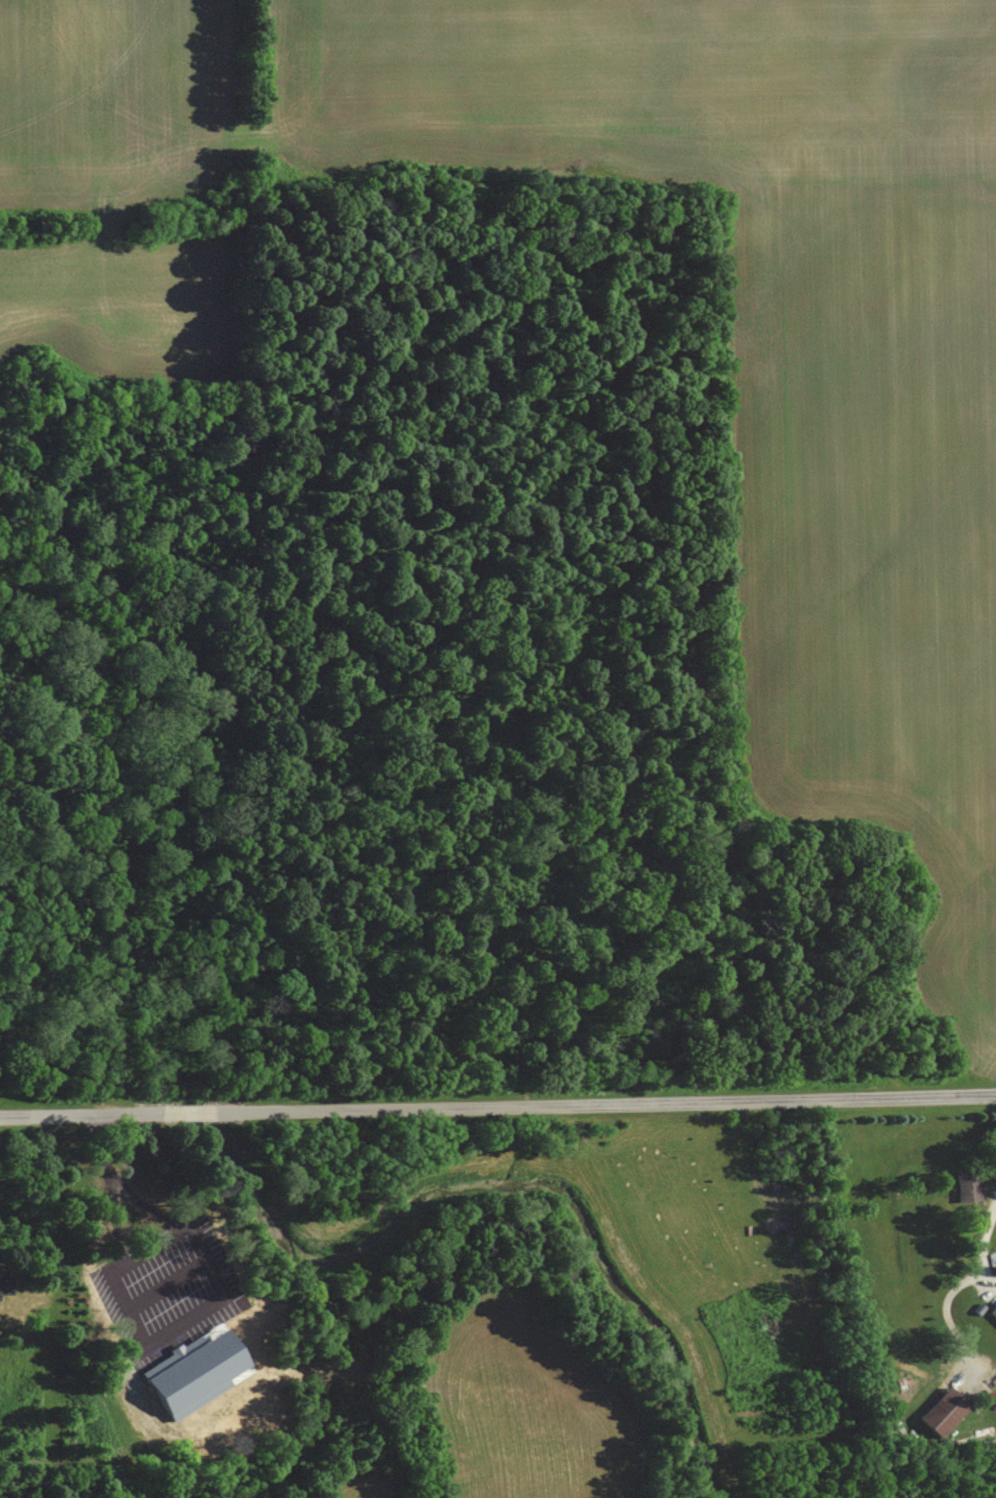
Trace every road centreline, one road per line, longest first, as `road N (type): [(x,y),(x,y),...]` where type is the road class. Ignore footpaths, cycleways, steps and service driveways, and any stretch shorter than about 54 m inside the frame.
road 1 (residential): [(995,1095),(0,1119)]

